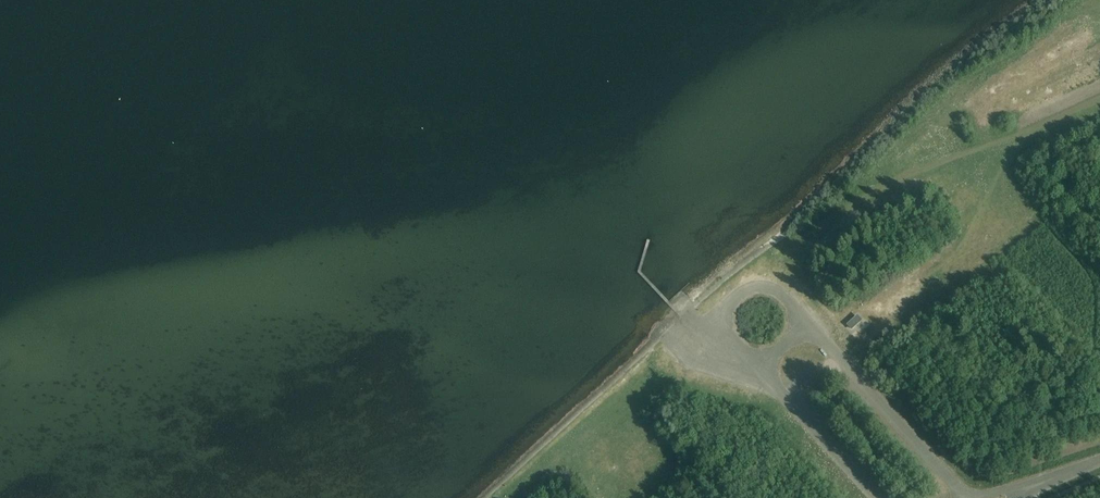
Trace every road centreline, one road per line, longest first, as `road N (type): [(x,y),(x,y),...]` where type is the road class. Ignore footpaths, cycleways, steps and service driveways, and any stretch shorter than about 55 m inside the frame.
road 1 (unclassified): [(958,497),(807,323)]
road 2 (unclassified): [(759,367),(880,497)]
road 3 (unclassified): [(807,323),(771,289),(739,294),(726,323),(759,367)]

